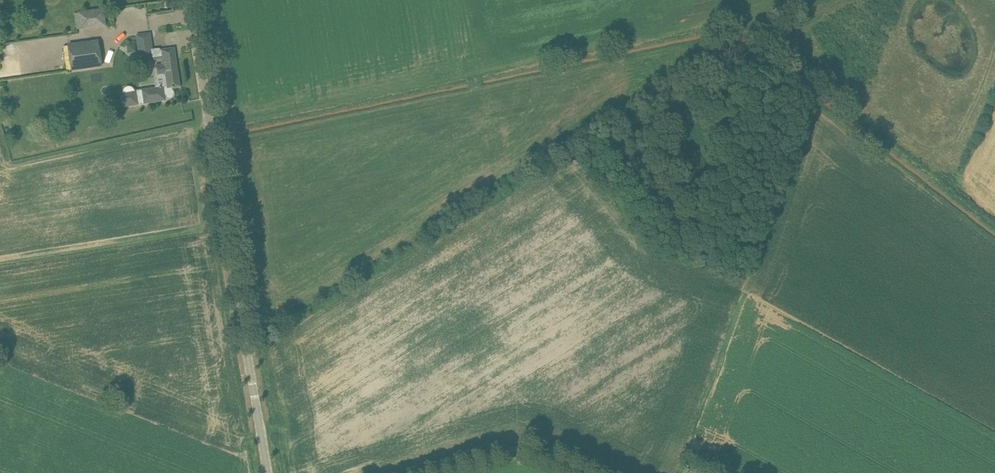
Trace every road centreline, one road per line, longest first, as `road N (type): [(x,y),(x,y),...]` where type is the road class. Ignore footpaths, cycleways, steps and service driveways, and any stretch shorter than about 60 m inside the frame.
road 1 (tertiary): [(271,472),(192,0)]

